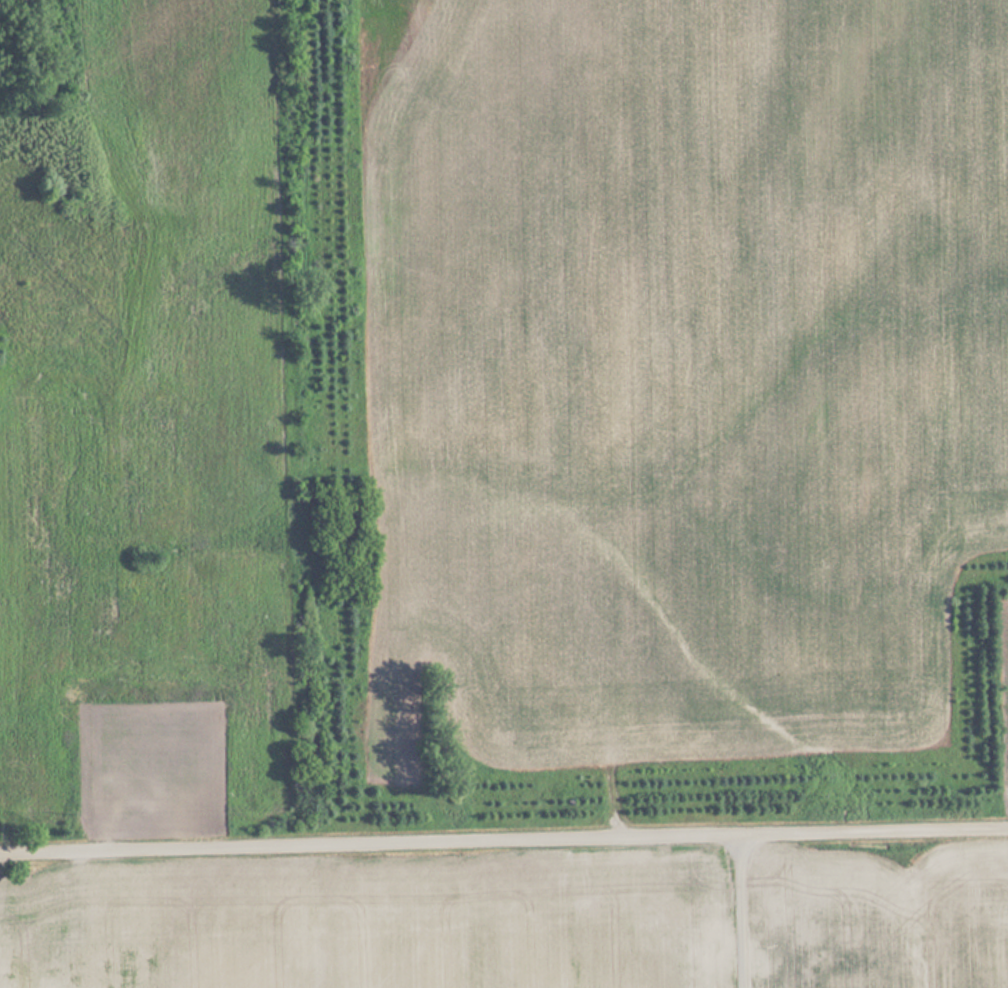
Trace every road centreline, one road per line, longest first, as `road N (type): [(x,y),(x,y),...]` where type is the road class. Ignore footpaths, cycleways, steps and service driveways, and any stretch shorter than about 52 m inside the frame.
road 1 (residential): [(0,854),(1007,831)]

